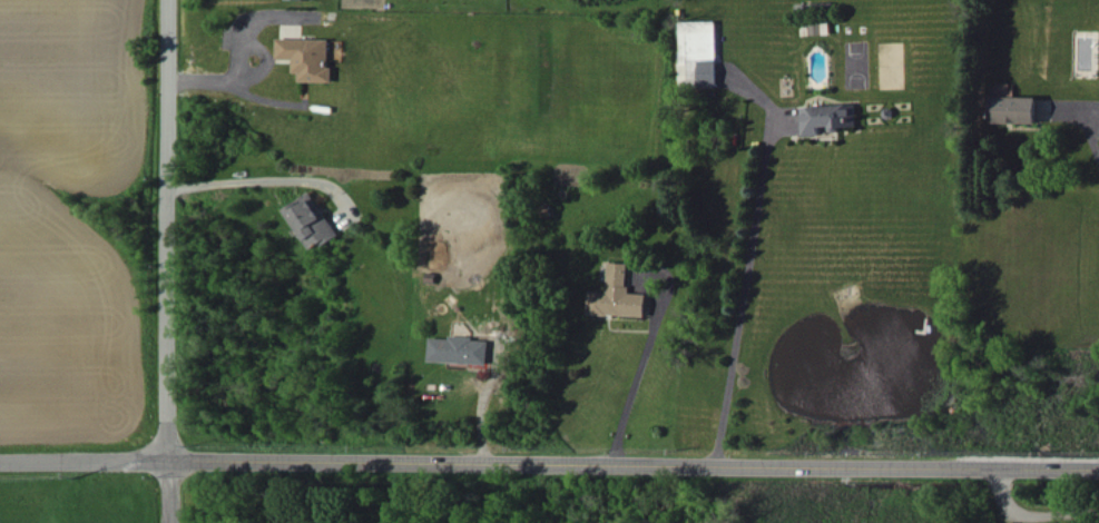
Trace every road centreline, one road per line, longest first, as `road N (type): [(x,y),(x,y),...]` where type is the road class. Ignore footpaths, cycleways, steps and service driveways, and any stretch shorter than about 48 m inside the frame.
road 1 (tertiary): [(0,463),(1098,473)]
road 2 (residential): [(164,0),(168,522)]

